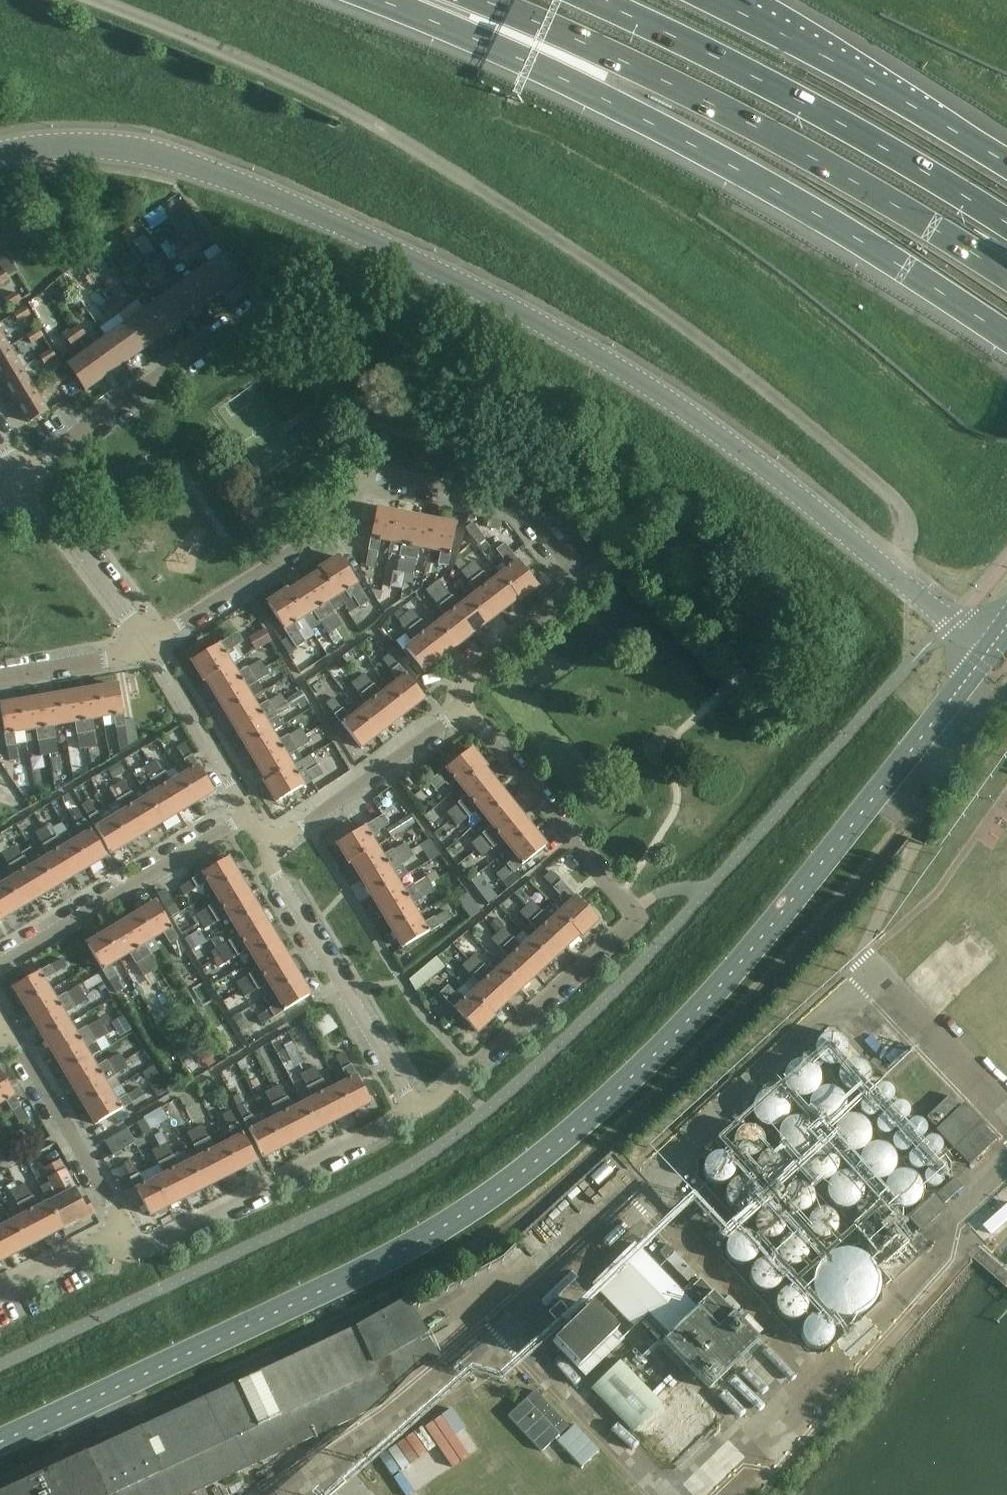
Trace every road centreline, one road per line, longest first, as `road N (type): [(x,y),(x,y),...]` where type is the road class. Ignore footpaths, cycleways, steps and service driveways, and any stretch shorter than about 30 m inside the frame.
road 1 (secondary): [(0,1441),(380,1263),(509,1182),(601,1105),(723,984),(984,655)]
road 2 (unclassified): [(952,626),(680,406),(406,253),(166,163),(69,149),(0,158)]
road 3 (motorway): [(381,0),(661,127),(800,202),(1006,332)]
road 4 (motorway): [(484,0),(717,104),(1006,271)]
road 5 (residential): [(417,1111),(630,920),(463,709)]
road 6 (residential): [(144,643),(344,518),(357,480),(370,475),(517,501),(583,586)]
road 7 (motorway): [(1006,219),(891,148),(600,0)]
road 8 (motorway): [(1006,160),(718,0)]
road 9 (residential): [(135,1247),(161,1242),(417,1111)]
road 10 (residential): [(417,1111),(267,850)]
road 11 (residential): [(25,483),(48,454),(259,305)]
road 12 (residential): [(0,964),(248,814)]
road 13 (residential): [(135,1247),(9,1031)]
road 14 (residential): [(267,850),(463,709)]
road 15 (residential): [(248,814),(144,643)]
road 16 (residential): [(144,643),(25,483)]
road 17 (residential): [(463,709),(467,675),(583,586)]
road 18 (residential): [(0,679),(100,662),(144,643)]
road 19 (residential): [(0,1292),(80,1251),(135,1247)]

